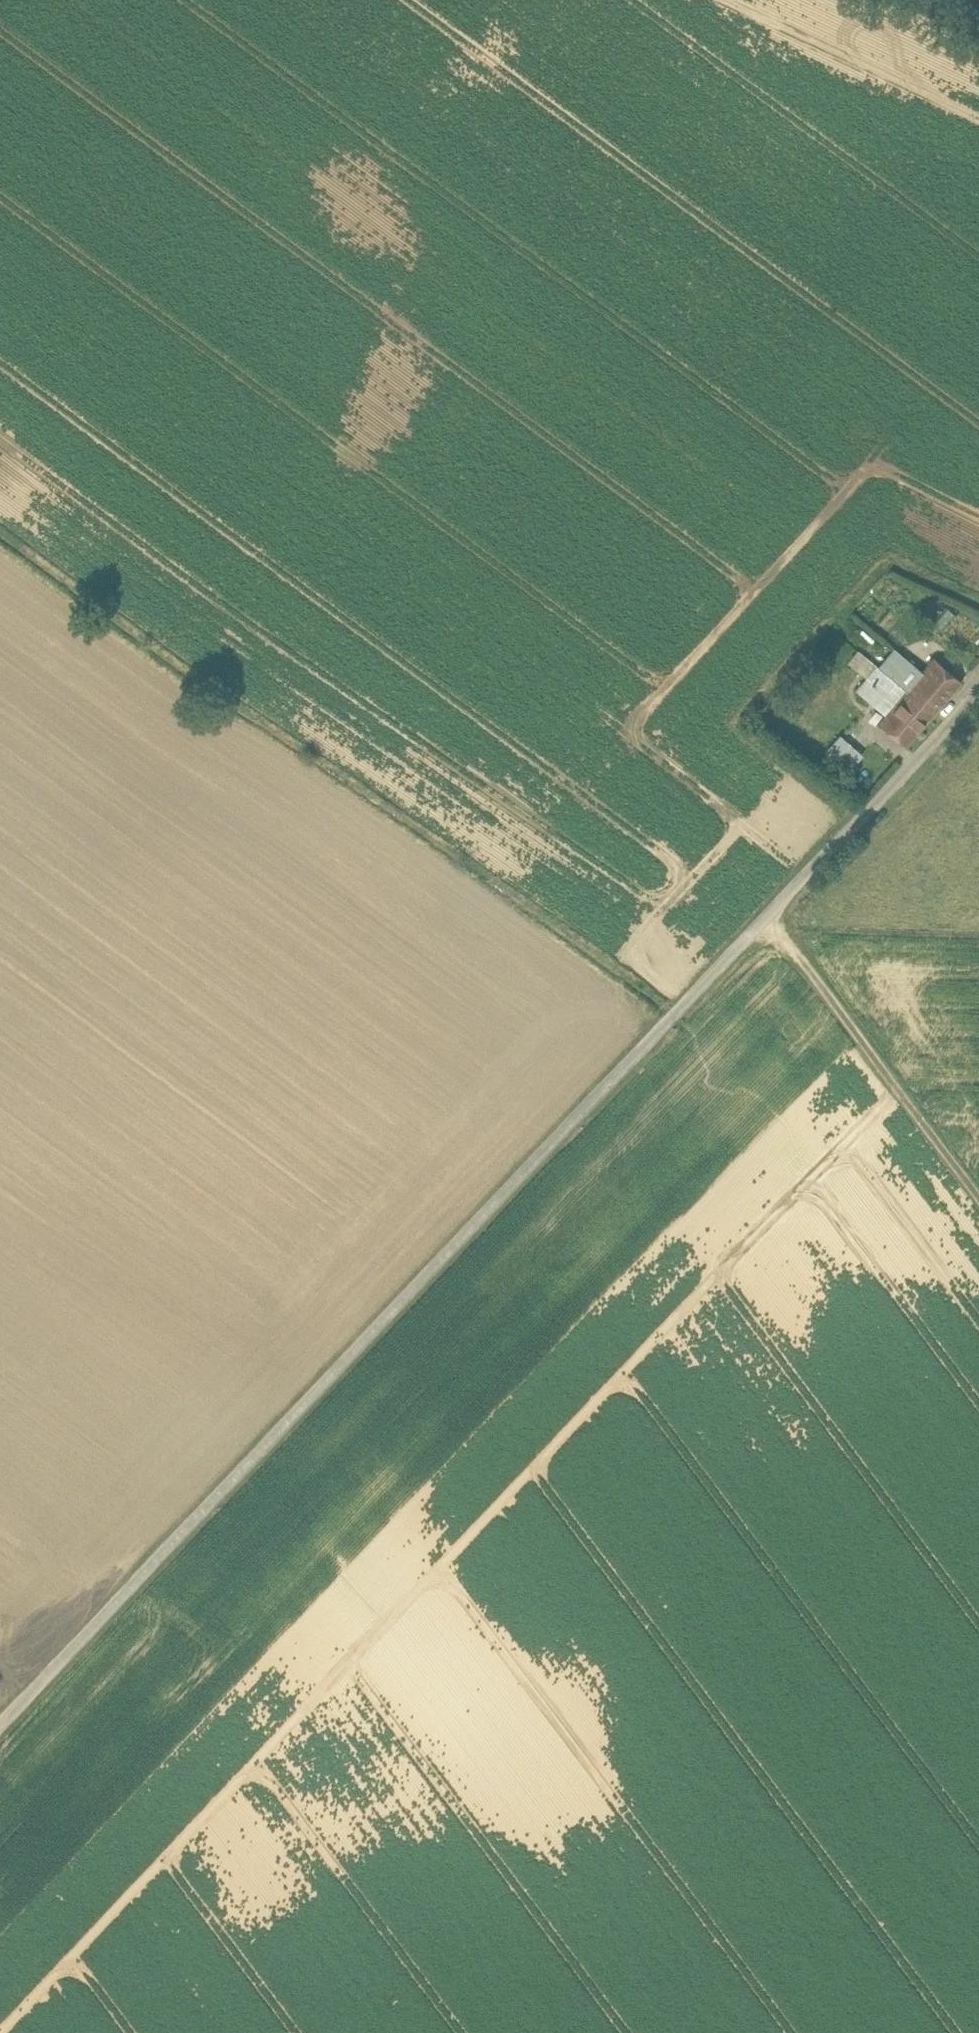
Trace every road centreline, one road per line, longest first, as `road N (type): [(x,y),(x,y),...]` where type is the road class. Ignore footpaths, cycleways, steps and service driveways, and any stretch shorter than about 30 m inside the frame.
road 1 (track): [(978,689),(942,737),(0,1726)]
road 2 (track): [(978,1197),(768,916)]

